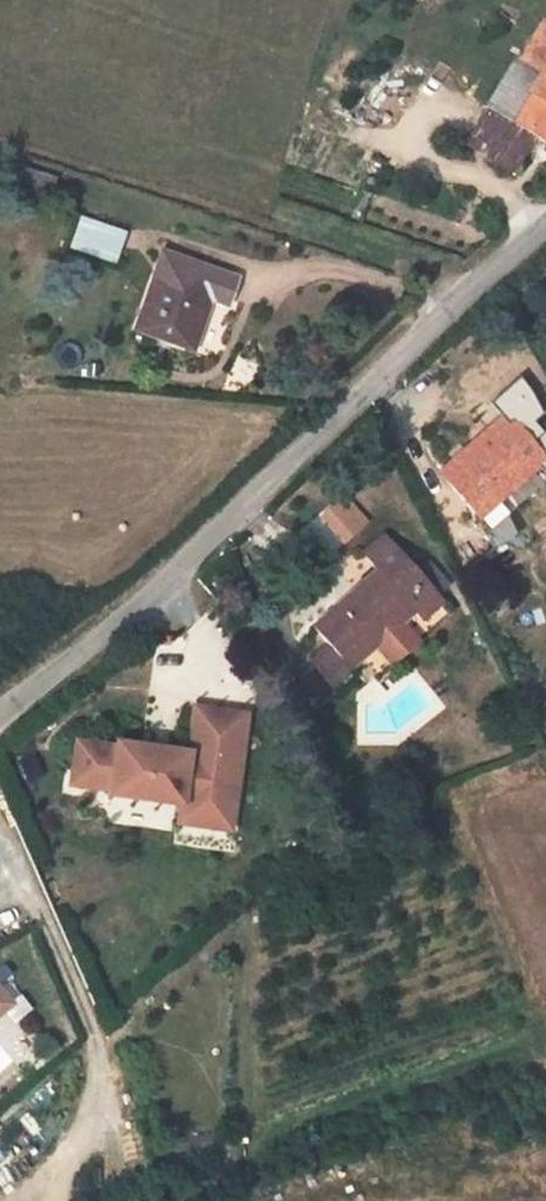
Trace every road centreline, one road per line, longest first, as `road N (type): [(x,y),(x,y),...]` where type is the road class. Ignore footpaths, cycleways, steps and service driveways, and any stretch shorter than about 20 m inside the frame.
road 1 (residential): [(0,717),(545,246)]

